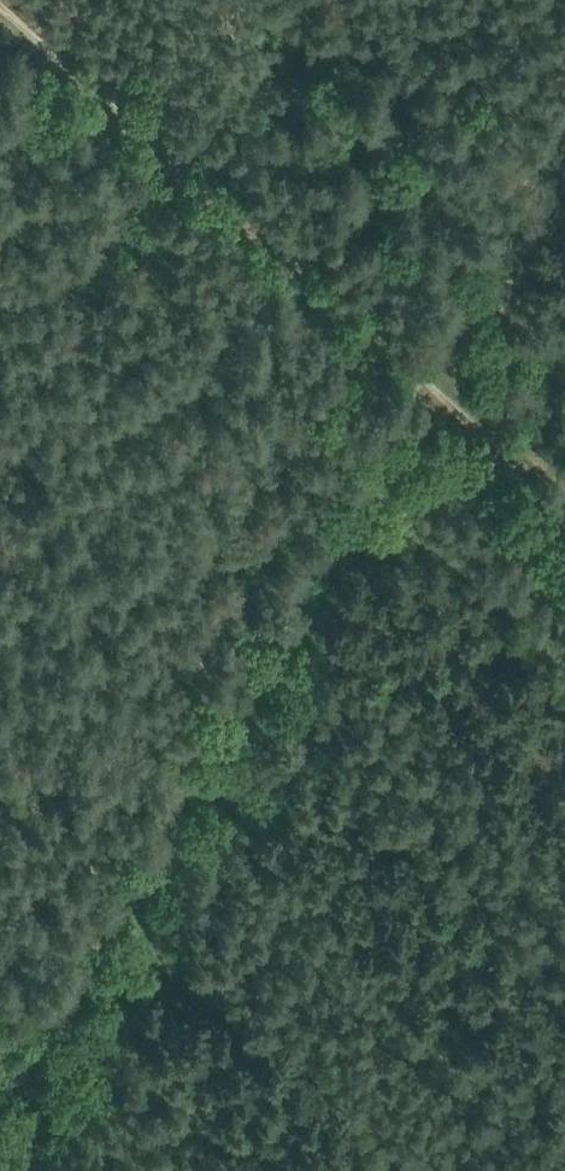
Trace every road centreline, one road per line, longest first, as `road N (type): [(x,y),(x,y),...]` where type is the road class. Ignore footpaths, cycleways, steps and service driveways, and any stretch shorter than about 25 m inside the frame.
road 1 (track): [(423,383),(64,951),(0,1026)]
road 2 (track): [(0,6),(423,383)]
road 3 (track): [(423,383),(564,166)]
road 4 (track): [(423,383),(564,505)]

